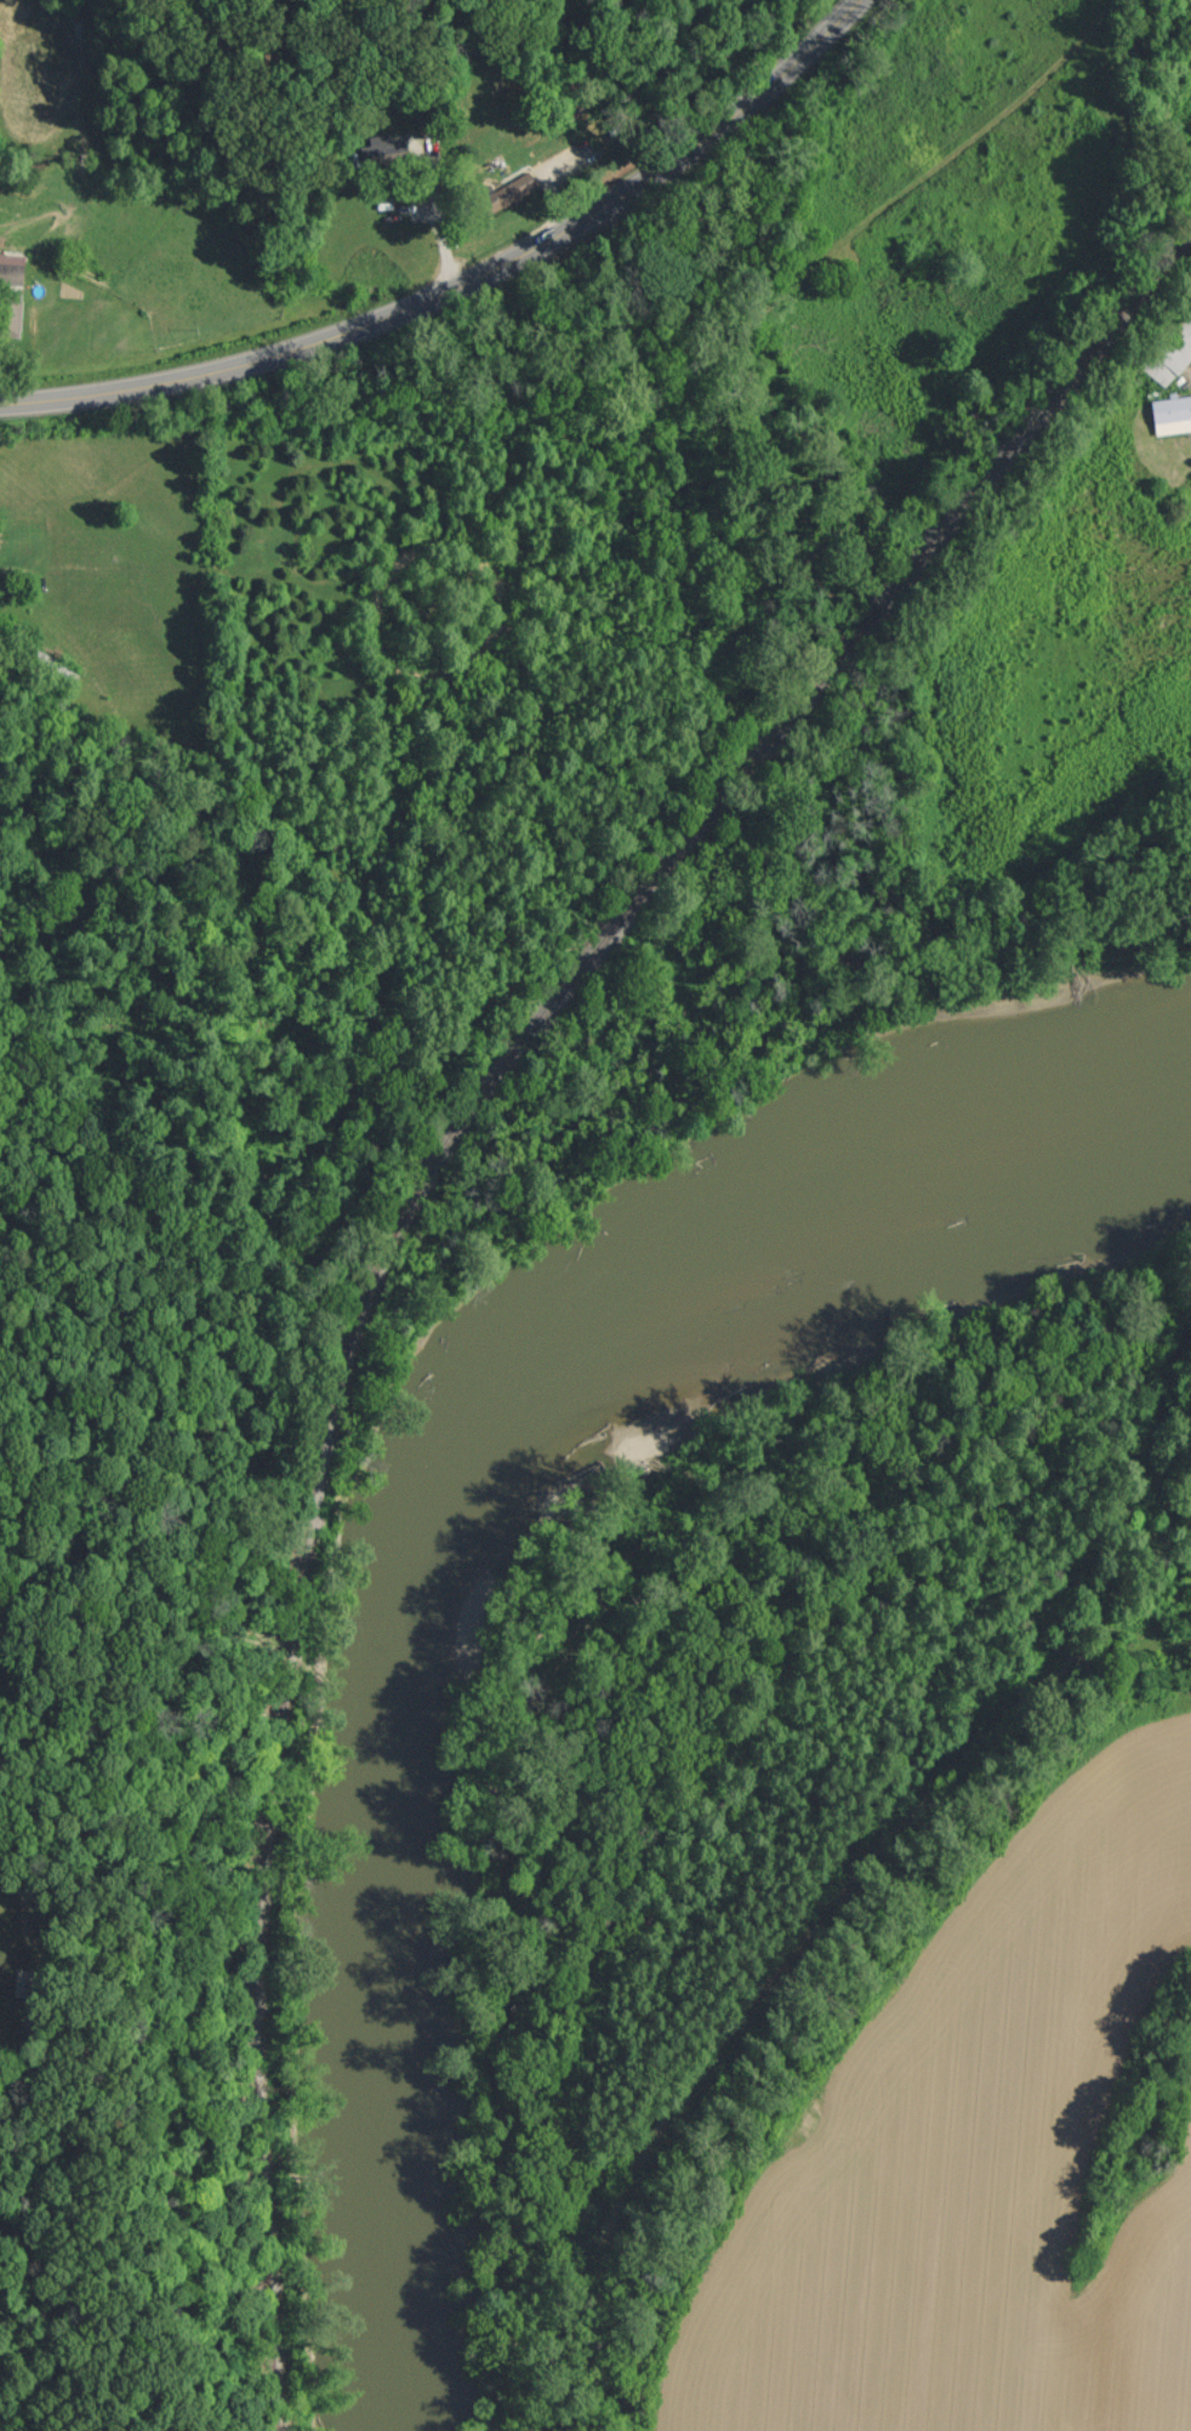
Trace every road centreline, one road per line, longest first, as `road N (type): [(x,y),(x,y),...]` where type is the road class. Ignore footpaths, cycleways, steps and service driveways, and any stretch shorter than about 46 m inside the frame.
road 1 (primary): [(861,0),(700,148),(452,294),(238,370),(90,398),(0,403)]

